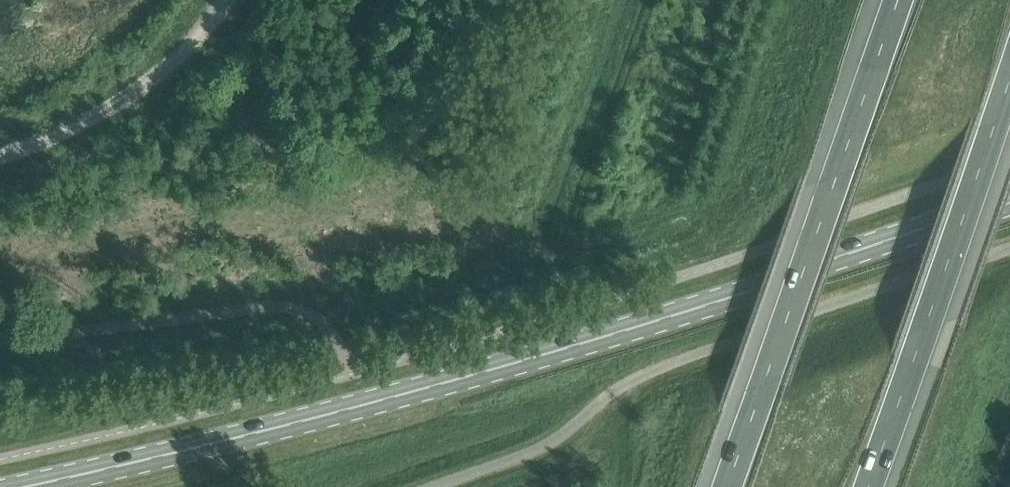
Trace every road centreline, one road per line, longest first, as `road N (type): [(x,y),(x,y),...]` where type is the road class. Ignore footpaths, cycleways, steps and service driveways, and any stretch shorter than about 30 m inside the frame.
road 1 (primary): [(26,486),(363,406),(1009,203)]
road 2 (motorway): [(897,0),(727,486)]
road 3 (motorway): [(867,486),(1009,75)]
road 4 (track): [(212,0),(120,88),(0,139)]

